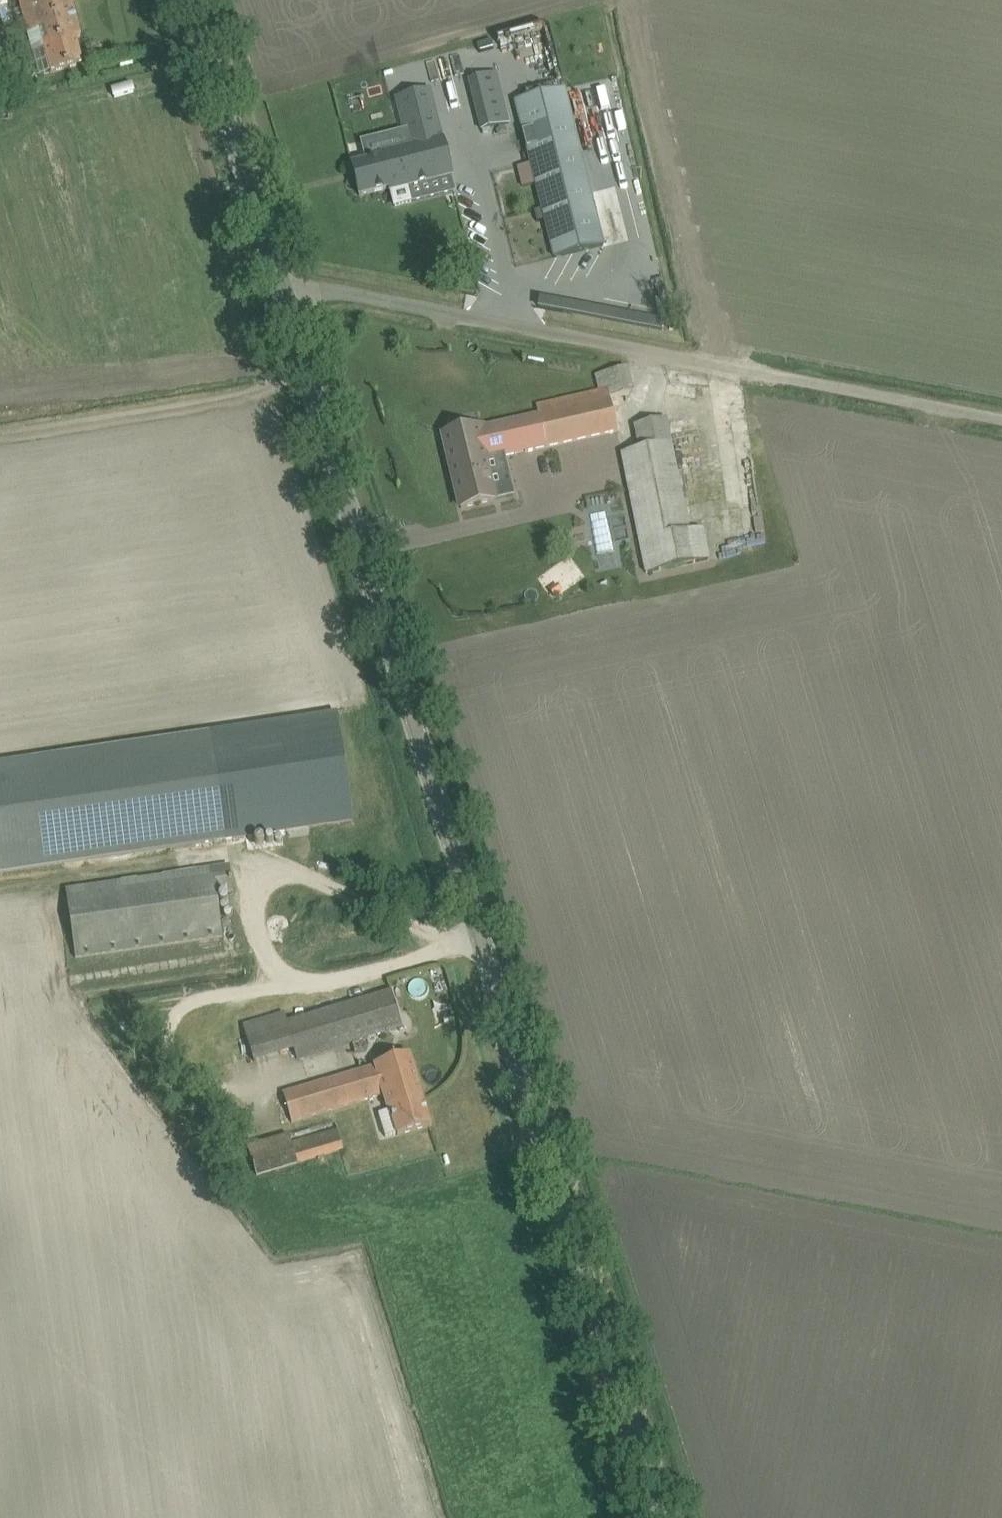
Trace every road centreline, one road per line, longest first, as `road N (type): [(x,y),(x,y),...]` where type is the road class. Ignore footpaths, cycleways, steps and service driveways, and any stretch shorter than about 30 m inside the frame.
road 1 (tertiary): [(660,1517),(279,280)]
road 2 (unclassified): [(1001,414),(279,280)]
road 3 (tertiary): [(279,280),(193,0)]

